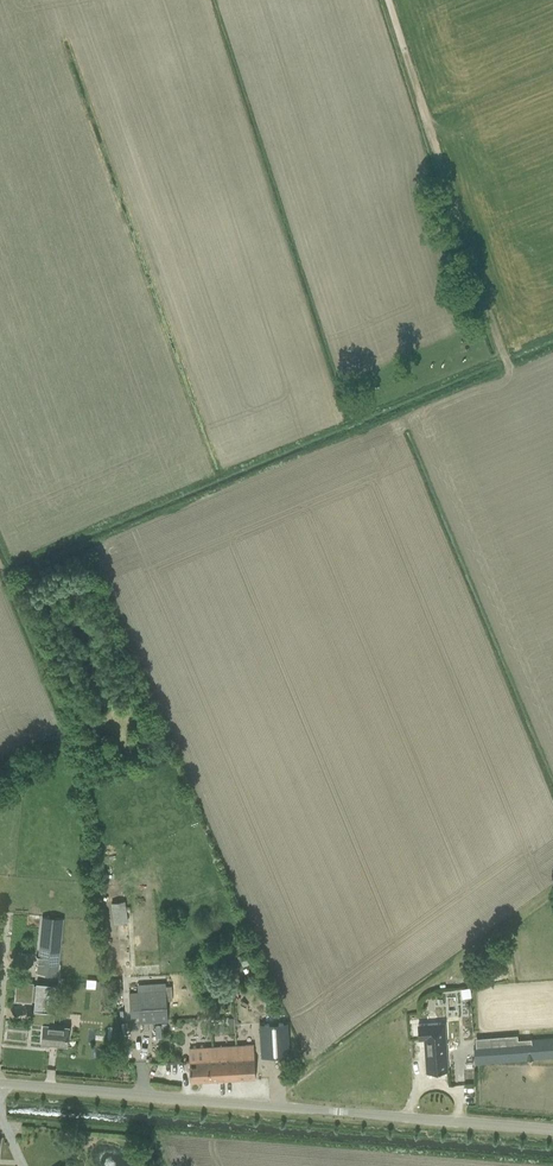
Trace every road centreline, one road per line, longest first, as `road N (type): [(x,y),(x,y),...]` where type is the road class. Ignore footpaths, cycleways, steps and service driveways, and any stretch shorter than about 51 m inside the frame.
road 1 (unclassified): [(552,1133),(0,1084)]

